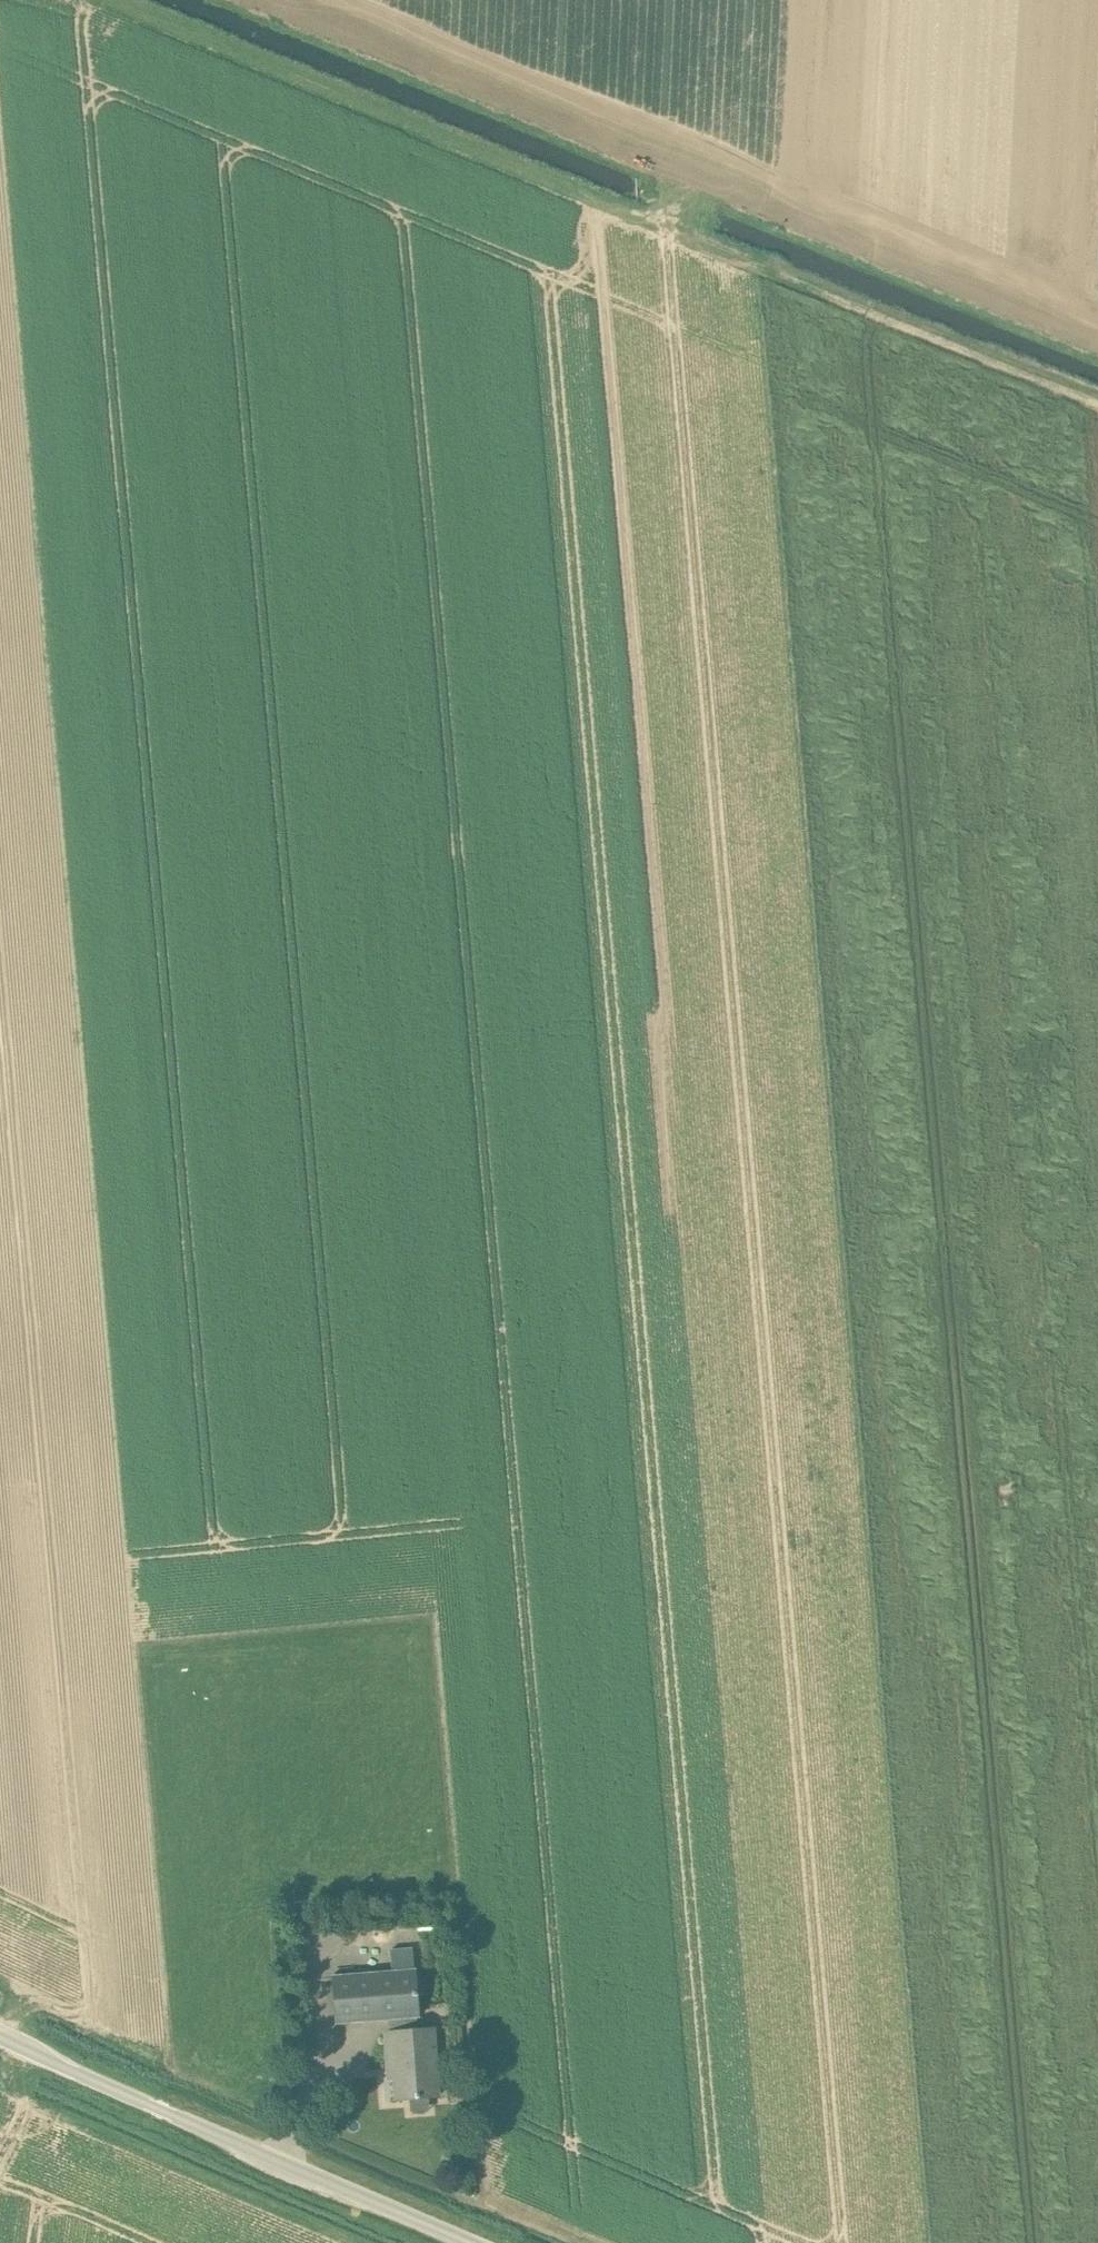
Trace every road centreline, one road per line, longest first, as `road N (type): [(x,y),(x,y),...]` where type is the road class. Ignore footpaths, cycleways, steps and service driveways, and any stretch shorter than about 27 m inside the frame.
road 1 (unclassified): [(500,2242),(192,2110),(0,2013)]

